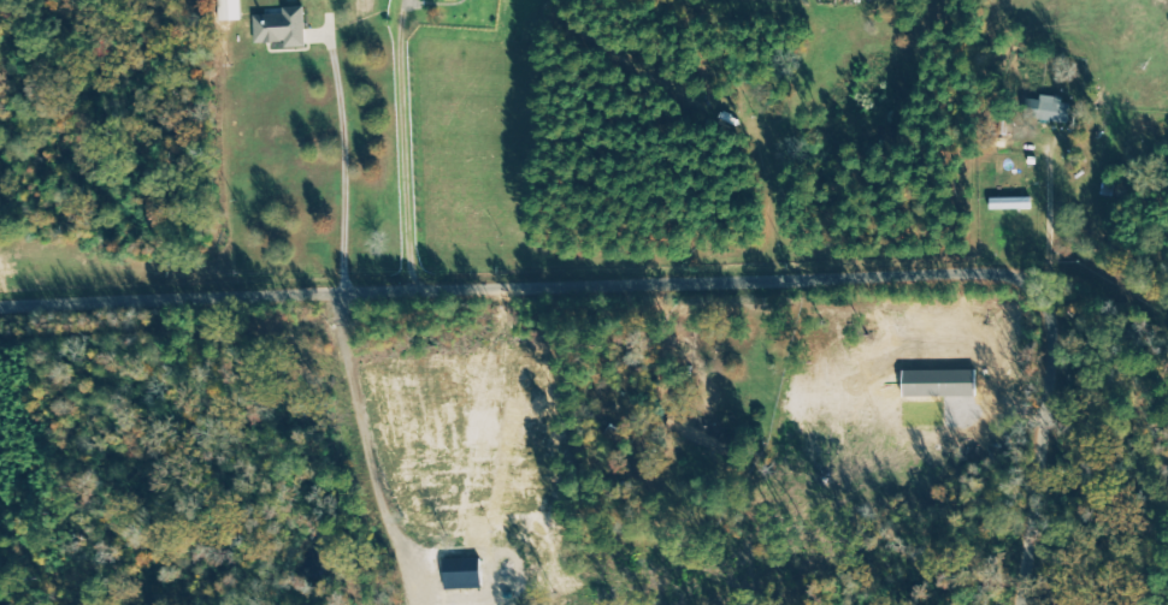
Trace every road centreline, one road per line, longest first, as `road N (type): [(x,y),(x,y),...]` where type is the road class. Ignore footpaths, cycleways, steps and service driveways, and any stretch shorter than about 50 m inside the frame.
road 1 (residential): [(1014,604),(1037,309),(1032,287),(1014,275),(950,271),(0,305)]

